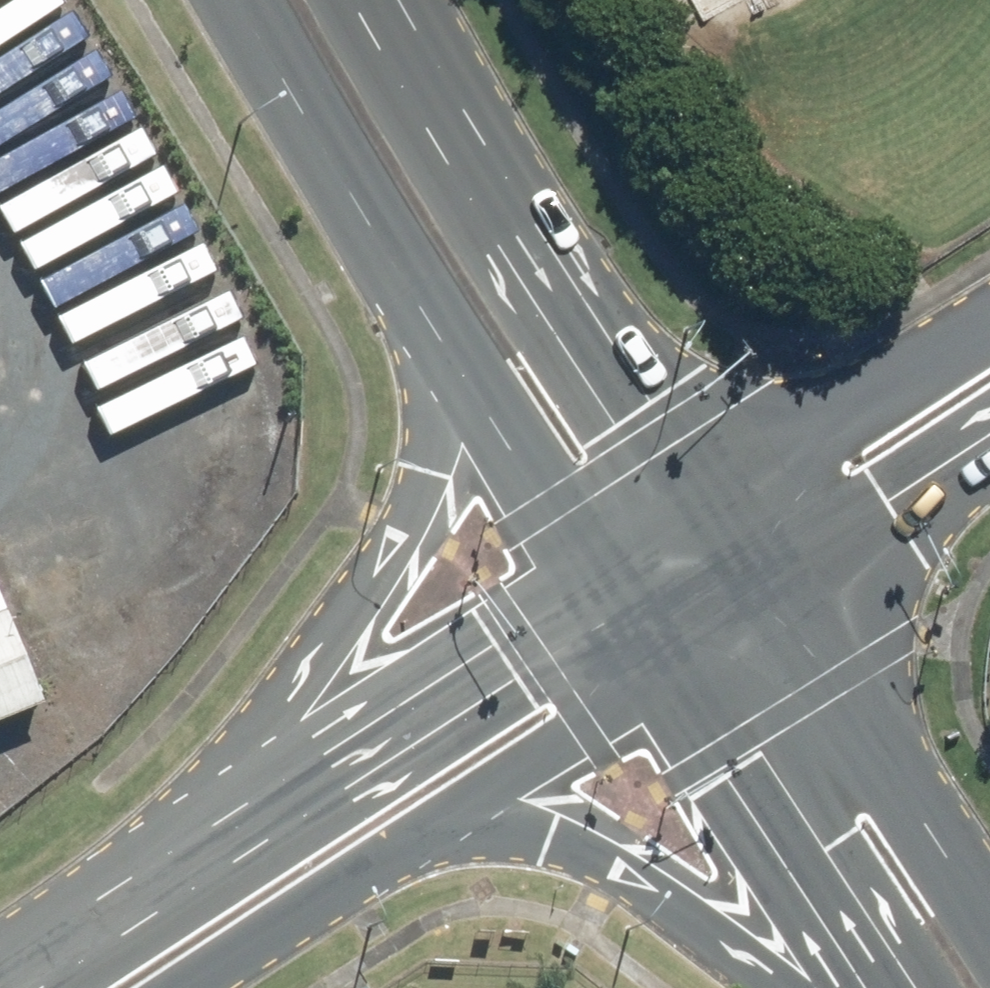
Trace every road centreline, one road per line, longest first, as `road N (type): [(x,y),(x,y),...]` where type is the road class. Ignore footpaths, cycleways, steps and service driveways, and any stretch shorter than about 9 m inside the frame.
road 1 (secondary): [(263,836),(417,478),(420,399),(402,318),(357,211)]
road 2 (secondary): [(398,0),(719,500)]
road 3 (secondary): [(606,571),(357,211)]
road 4 (secondary): [(263,836),(606,571)]
road 5 (secondary): [(902,987),(669,654)]
road 6 (secondary): [(774,585),(989,920)]
road 7 (secondary): [(785,987),(613,869),(437,812)]
road 8 (tertiary): [(719,500),(989,330)]
road 9 (secondary): [(437,812),(186,987)]
road 10 (secondary): [(669,654),(437,812)]
road 11 (tertiary): [(989,443),(774,585)]
road 12 (secondary): [(65,987),(93,955),(263,836)]
road 13 (secondary): [(357,211),(234,0)]
road 14 (tertiary): [(606,571),(719,500)]
road 15 (tertiary): [(774,585),(669,654)]

